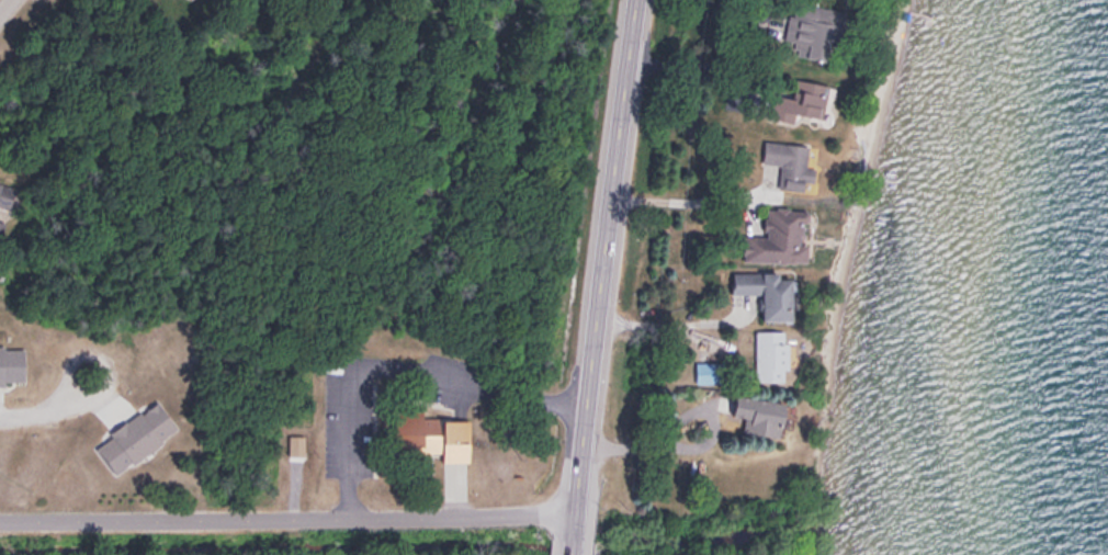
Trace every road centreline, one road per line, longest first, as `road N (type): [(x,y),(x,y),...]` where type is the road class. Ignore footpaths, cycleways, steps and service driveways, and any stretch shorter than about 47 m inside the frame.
road 1 (residential): [(575,516),(0,522)]
road 2 (primary): [(570,554),(637,0)]

